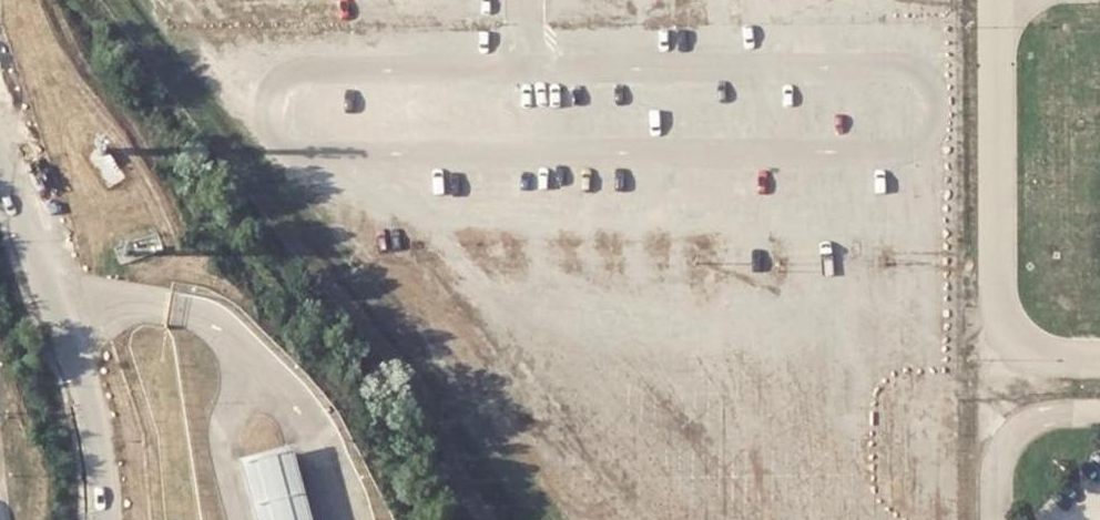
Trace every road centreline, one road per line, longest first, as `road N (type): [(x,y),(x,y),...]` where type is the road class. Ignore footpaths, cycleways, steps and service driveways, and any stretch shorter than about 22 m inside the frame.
road 1 (unclassified): [(0,161),(56,323),(92,473),(95,519)]

